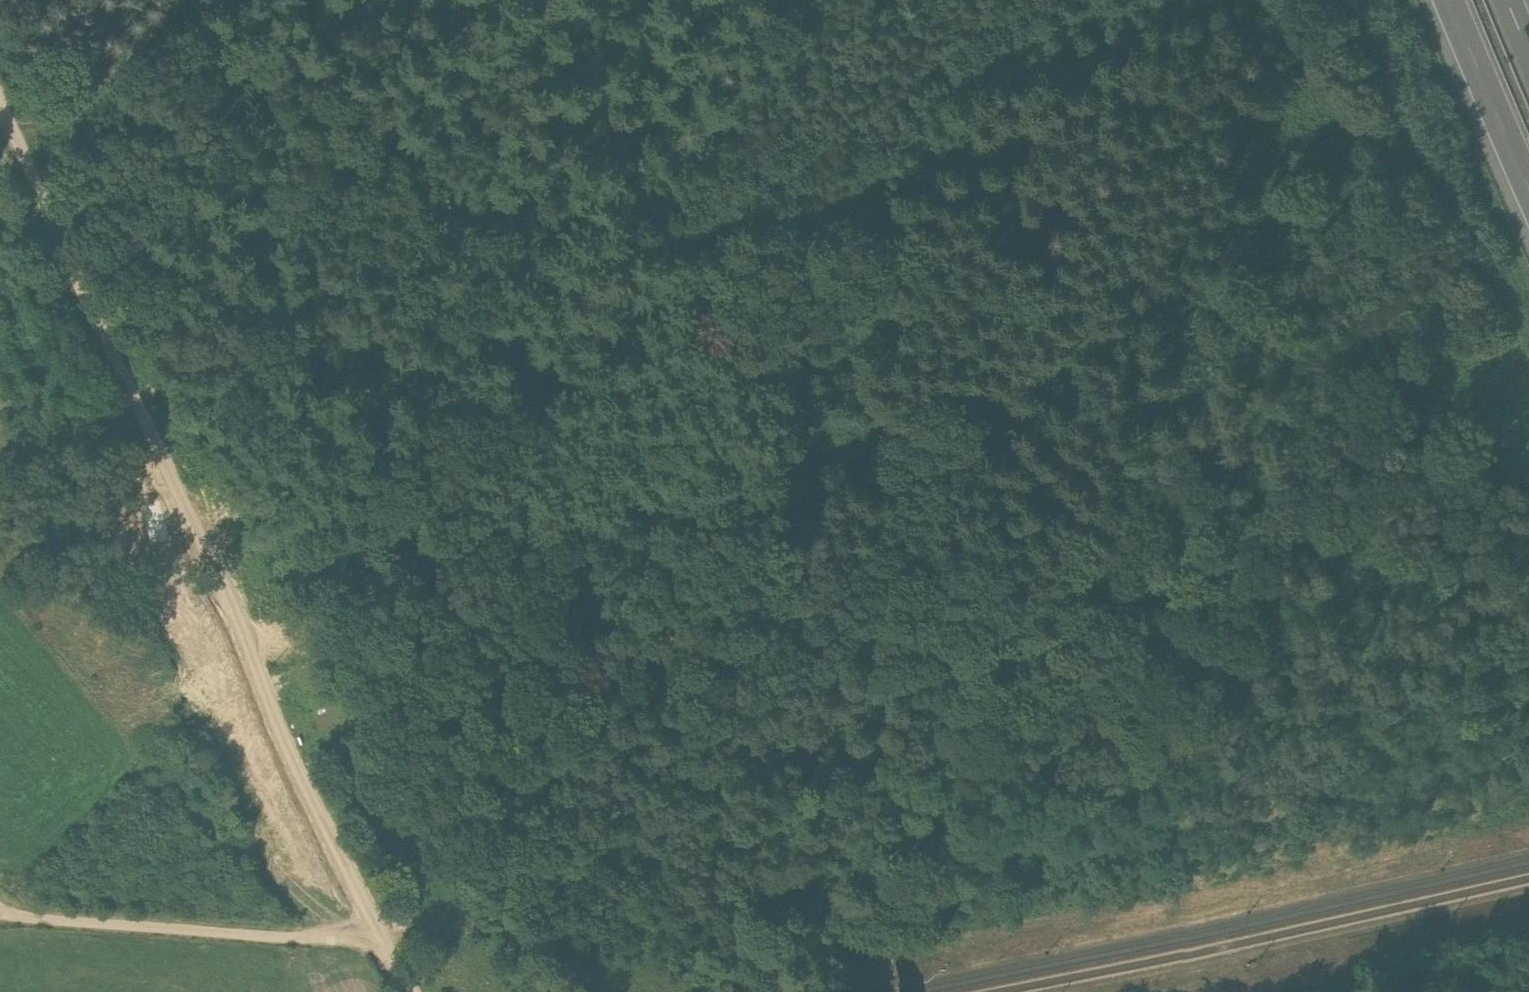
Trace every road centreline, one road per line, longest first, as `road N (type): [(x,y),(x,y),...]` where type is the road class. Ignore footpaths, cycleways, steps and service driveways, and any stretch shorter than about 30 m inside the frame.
road 1 (track): [(382,942),(0,102)]
road 2 (track): [(1528,338),(1367,0)]
road 3 (track): [(382,942),(9,914)]
road 4 (track): [(177,0),(24,149)]
road 5 (motorway): [(1455,0),(1528,169)]

